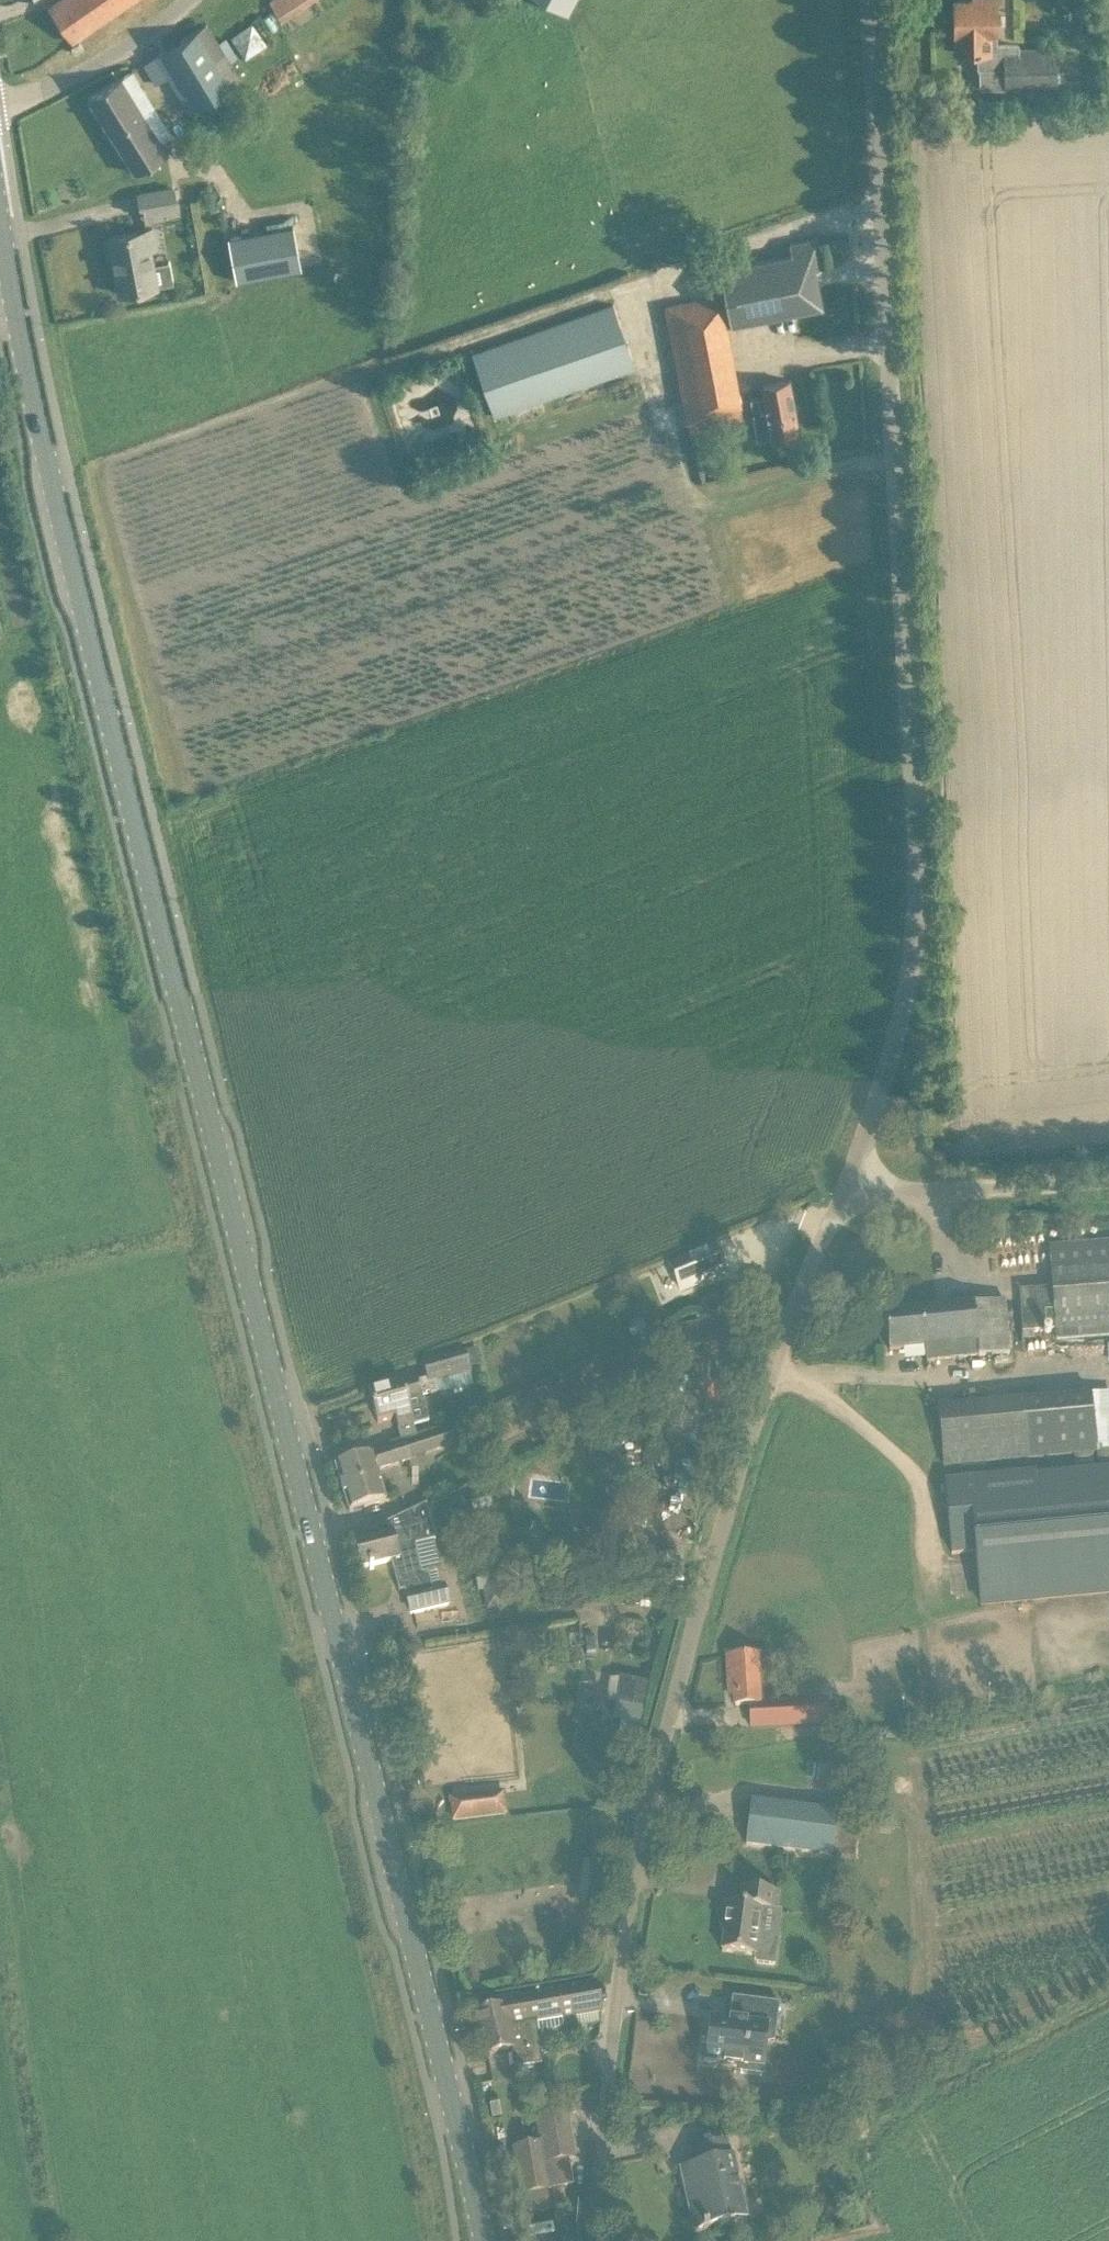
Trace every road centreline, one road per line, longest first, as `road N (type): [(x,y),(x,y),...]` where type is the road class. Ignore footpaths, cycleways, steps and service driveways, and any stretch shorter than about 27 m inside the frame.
road 1 (tertiary): [(485,2240),(35,411),(0,218)]
road 2 (unclassified): [(844,1185),(912,963),(917,890),(868,0)]
road 3 (unclassified): [(592,2240),(628,1896),(657,1754),(805,1277),(844,1185)]
road 4 (unclassified): [(844,1185),(914,1195),(1108,1179)]
road 5 (unclassified): [(0,110),(133,41),(185,0)]

